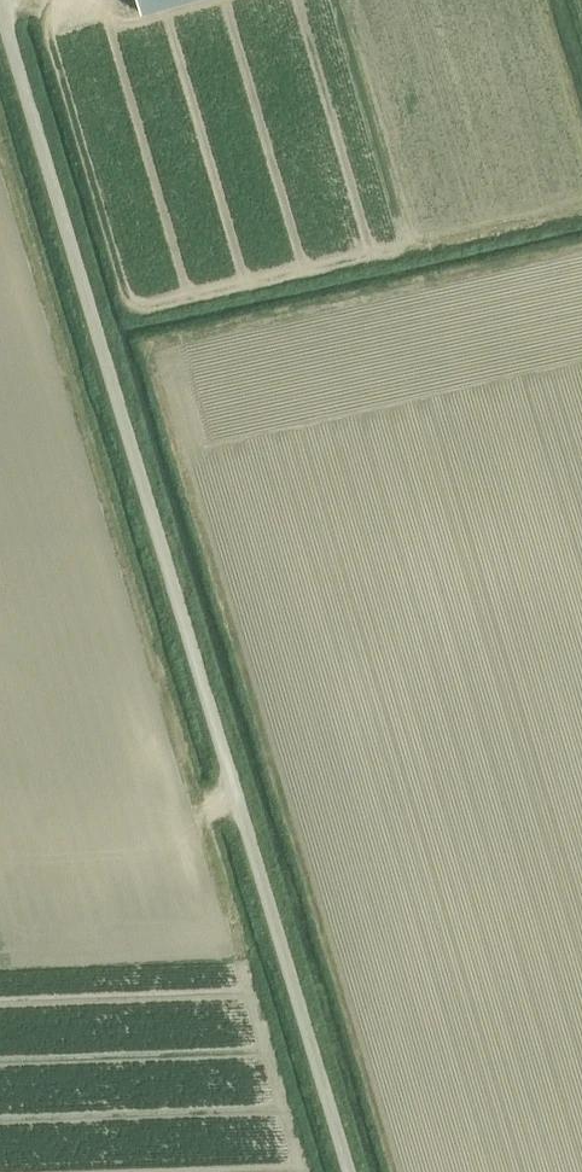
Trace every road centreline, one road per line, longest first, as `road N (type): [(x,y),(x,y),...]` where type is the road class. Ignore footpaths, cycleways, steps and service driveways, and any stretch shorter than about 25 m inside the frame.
road 1 (unclassified): [(350,1171),(0,1)]

